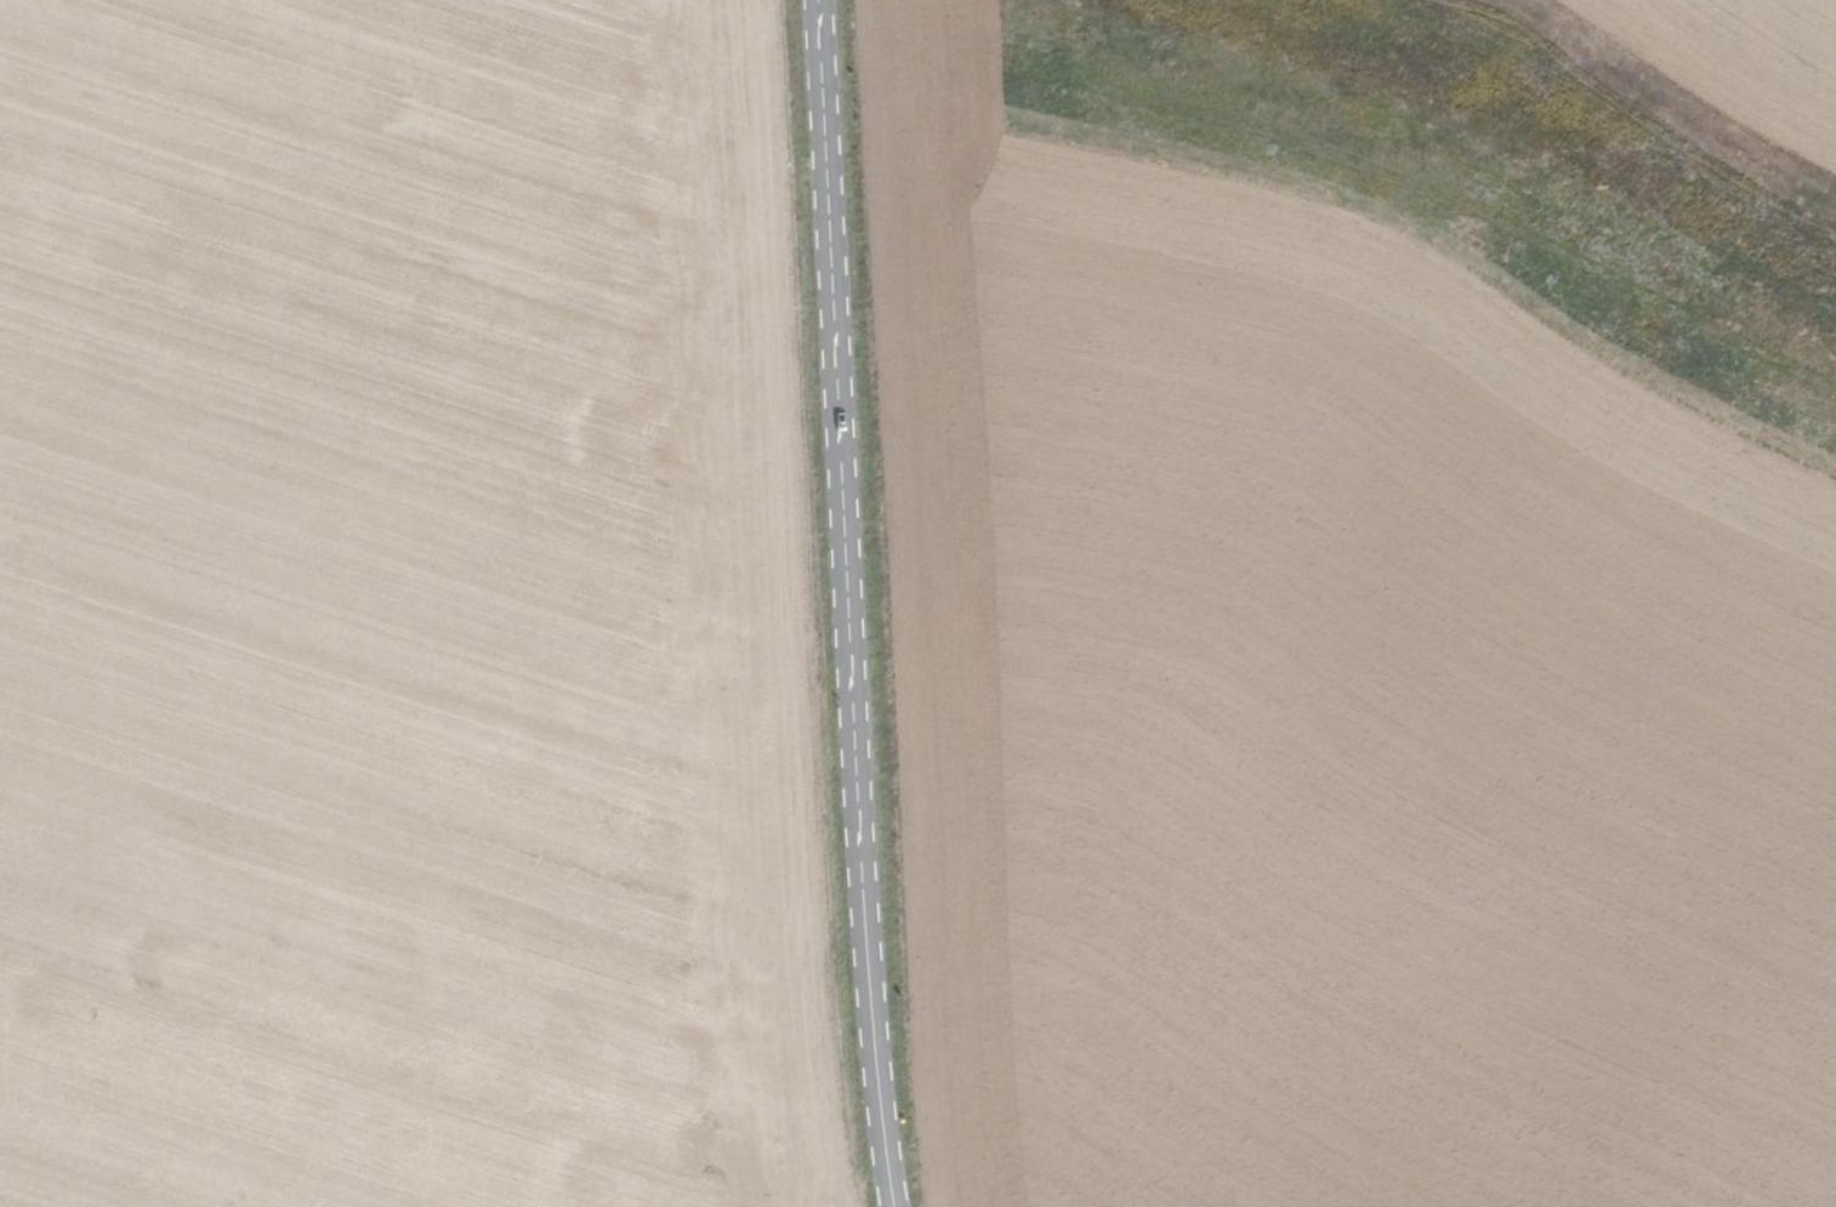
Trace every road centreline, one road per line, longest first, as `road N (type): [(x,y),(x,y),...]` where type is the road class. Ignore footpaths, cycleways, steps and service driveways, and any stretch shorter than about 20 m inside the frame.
road 1 (tertiary): [(875,1206),(801,0)]

